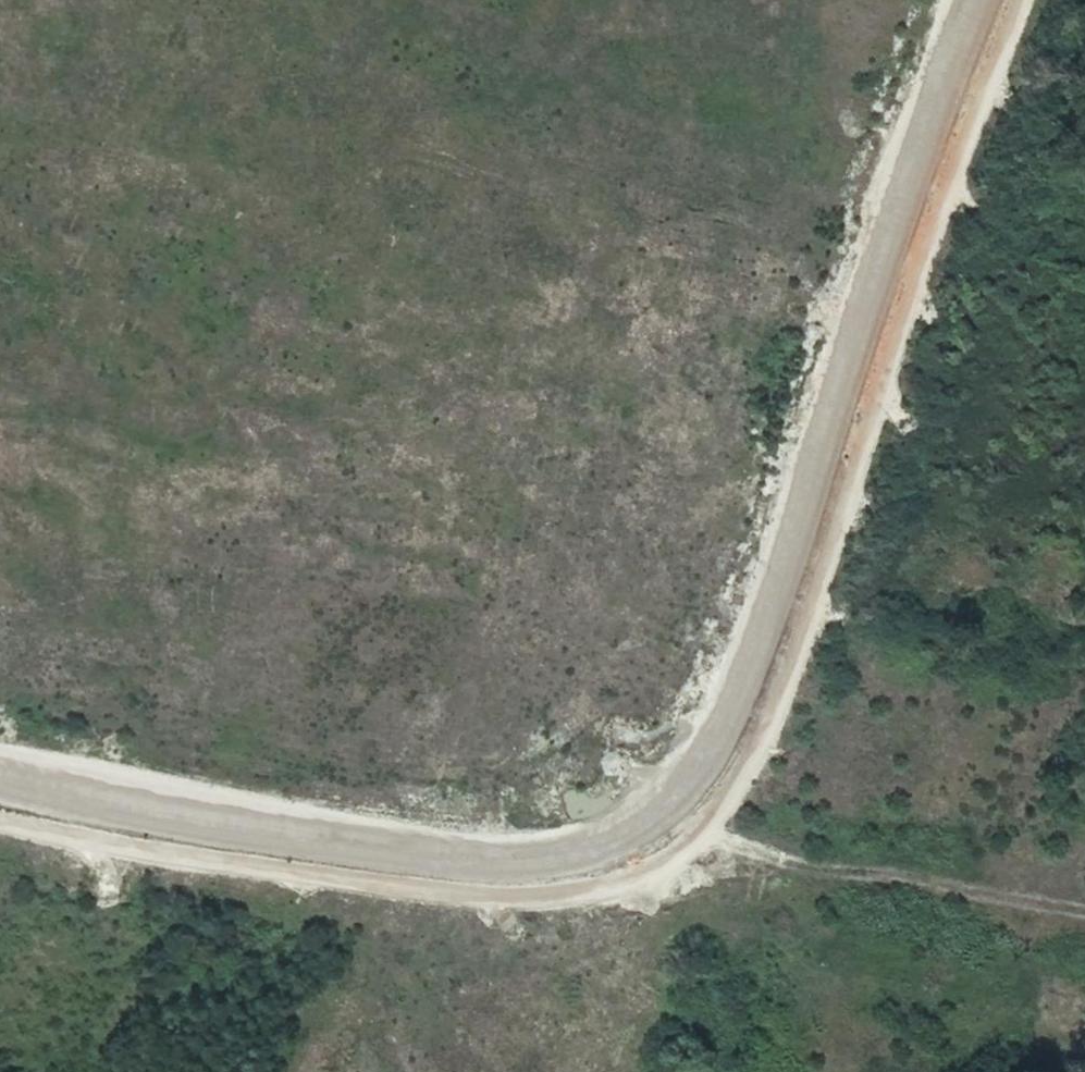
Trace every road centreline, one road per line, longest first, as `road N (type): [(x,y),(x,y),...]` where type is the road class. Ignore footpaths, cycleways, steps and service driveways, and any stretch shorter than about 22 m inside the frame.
road 1 (track): [(0,770),(435,864),(587,871),(678,829),(738,740),(997,0)]
road 2 (track): [(678,829),(938,890),(1084,906)]

